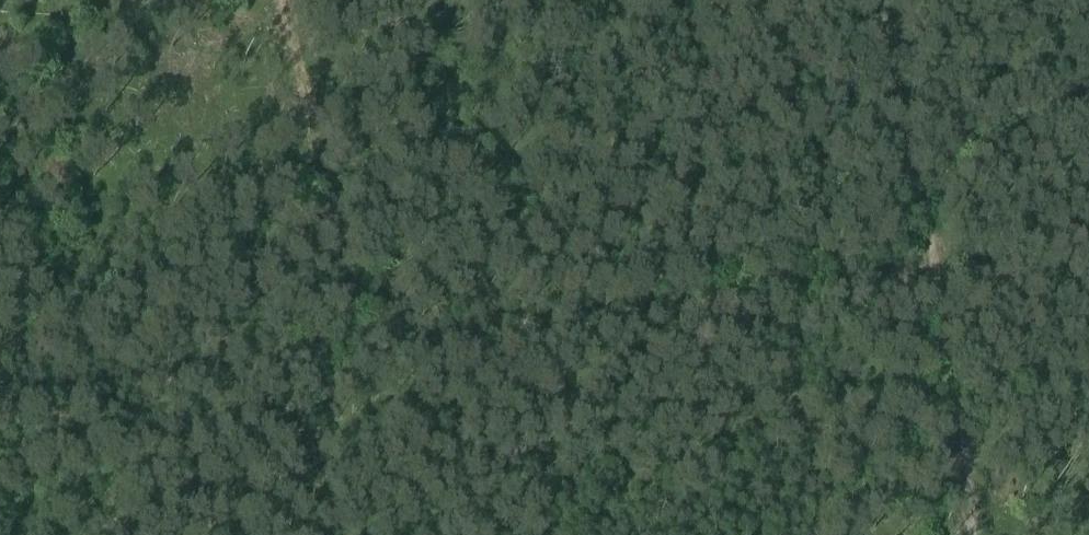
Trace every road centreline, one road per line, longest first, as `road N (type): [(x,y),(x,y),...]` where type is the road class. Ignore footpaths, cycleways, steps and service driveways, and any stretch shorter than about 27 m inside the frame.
road 1 (track): [(864,0),(973,534)]

